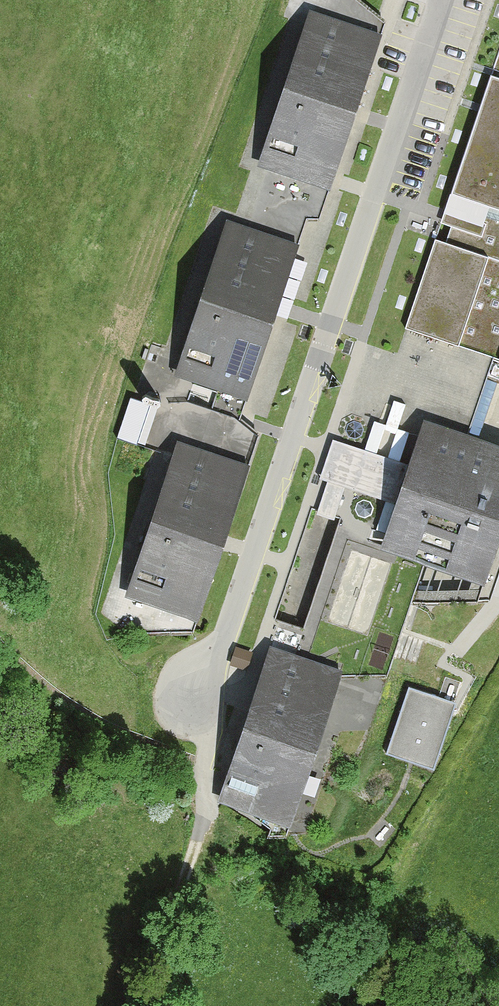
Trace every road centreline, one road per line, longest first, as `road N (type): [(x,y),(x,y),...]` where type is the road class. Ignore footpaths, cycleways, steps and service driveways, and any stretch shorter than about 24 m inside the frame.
road 1 (residential): [(441,0),(221,662),(189,707)]
road 2 (track): [(157,1005),(203,814),(203,757),(189,707)]

